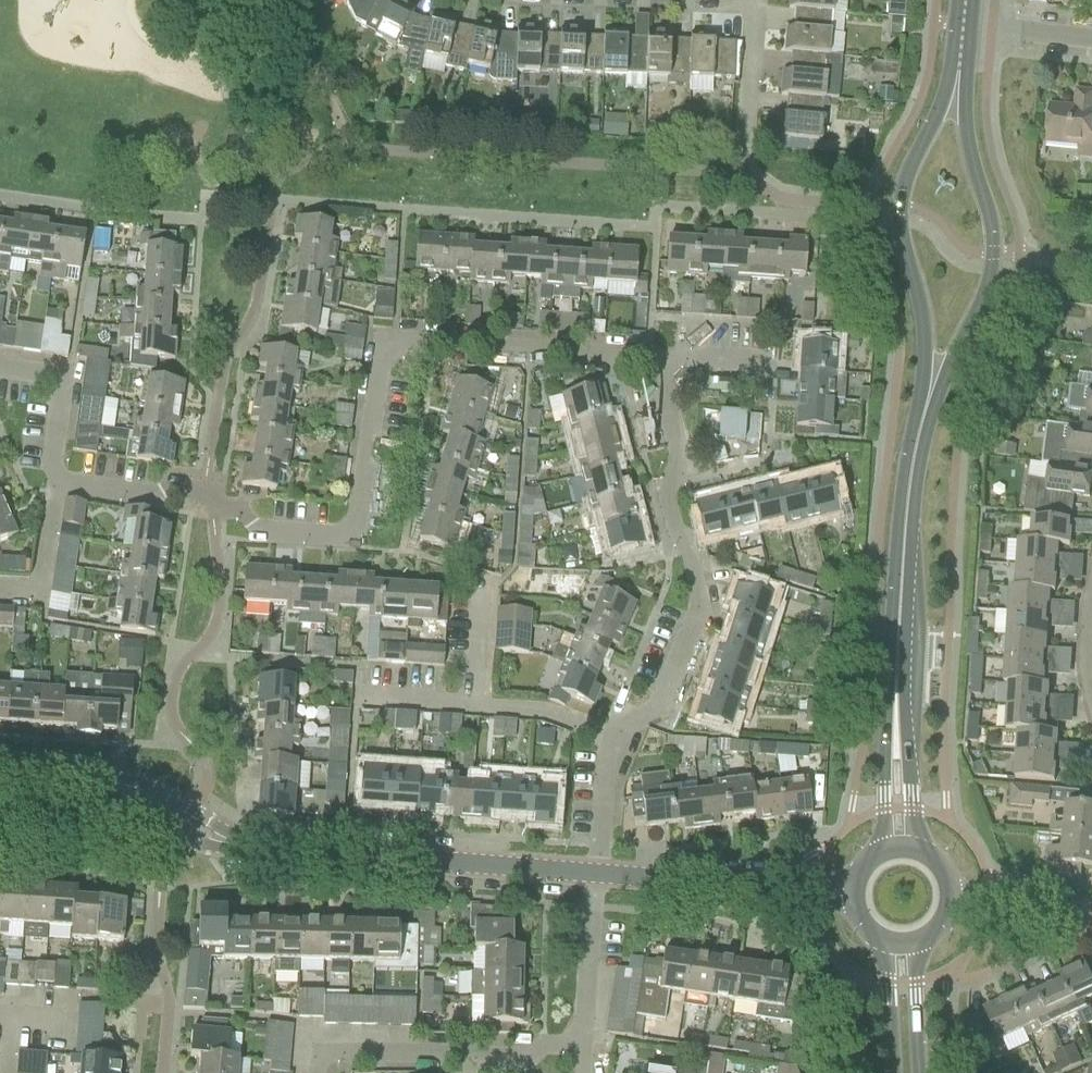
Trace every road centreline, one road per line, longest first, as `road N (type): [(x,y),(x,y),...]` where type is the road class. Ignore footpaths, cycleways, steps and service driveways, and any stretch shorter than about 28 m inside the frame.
road 1 (residential): [(205,498),(241,512),(256,532),(354,539),(379,360),(406,339),(648,357)]
road 2 (residential): [(607,737),(656,714),(702,603),(665,488),(680,457),(657,357)]
road 3 (tertiary): [(928,402),(994,256),(974,167),(961,27)]
road 4 (tertiary): [(961,27),(900,212),(928,402)]
road 5 (unclassified): [(243,846),(598,875)]
road 6 (tertiary): [(895,730),(907,520),(928,402)]
road 7 (residential): [(591,1049),(333,1044),(314,1072)]
road 8 (unclassified): [(849,894),(598,875)]
road 9 (unclassified): [(243,846),(170,796),(132,781),(73,779)]
road 10 (unclassified): [(73,779),(195,845),(243,846)]
road 11 (residential): [(591,1049),(598,875)]
road 12 (residential): [(53,477),(66,379),(0,369)]
road 13 (residential): [(205,498),(53,477)]
road 14 (residential): [(0,589),(37,592),(53,477)]
road 15 (residential): [(750,0),(741,143)]
road 16 (residential): [(607,737),(545,711),(474,705)]
road 17 (residential): [(598,875),(607,737)]
road 18 (residential): [(1091,39),(961,27)]
road 19 (tertiary): [(878,943),(892,1072)]
road 20 (tertiary): [(919,1072),(920,944)]
road 21 (residential): [(482,578),(474,705)]
road 22 (tertiary): [(895,730),(884,761),(883,850)]
road 23 (tertiary): [(915,849),(907,762),(895,730)]
road 24 (residential): [(474,705),(354,697)]

